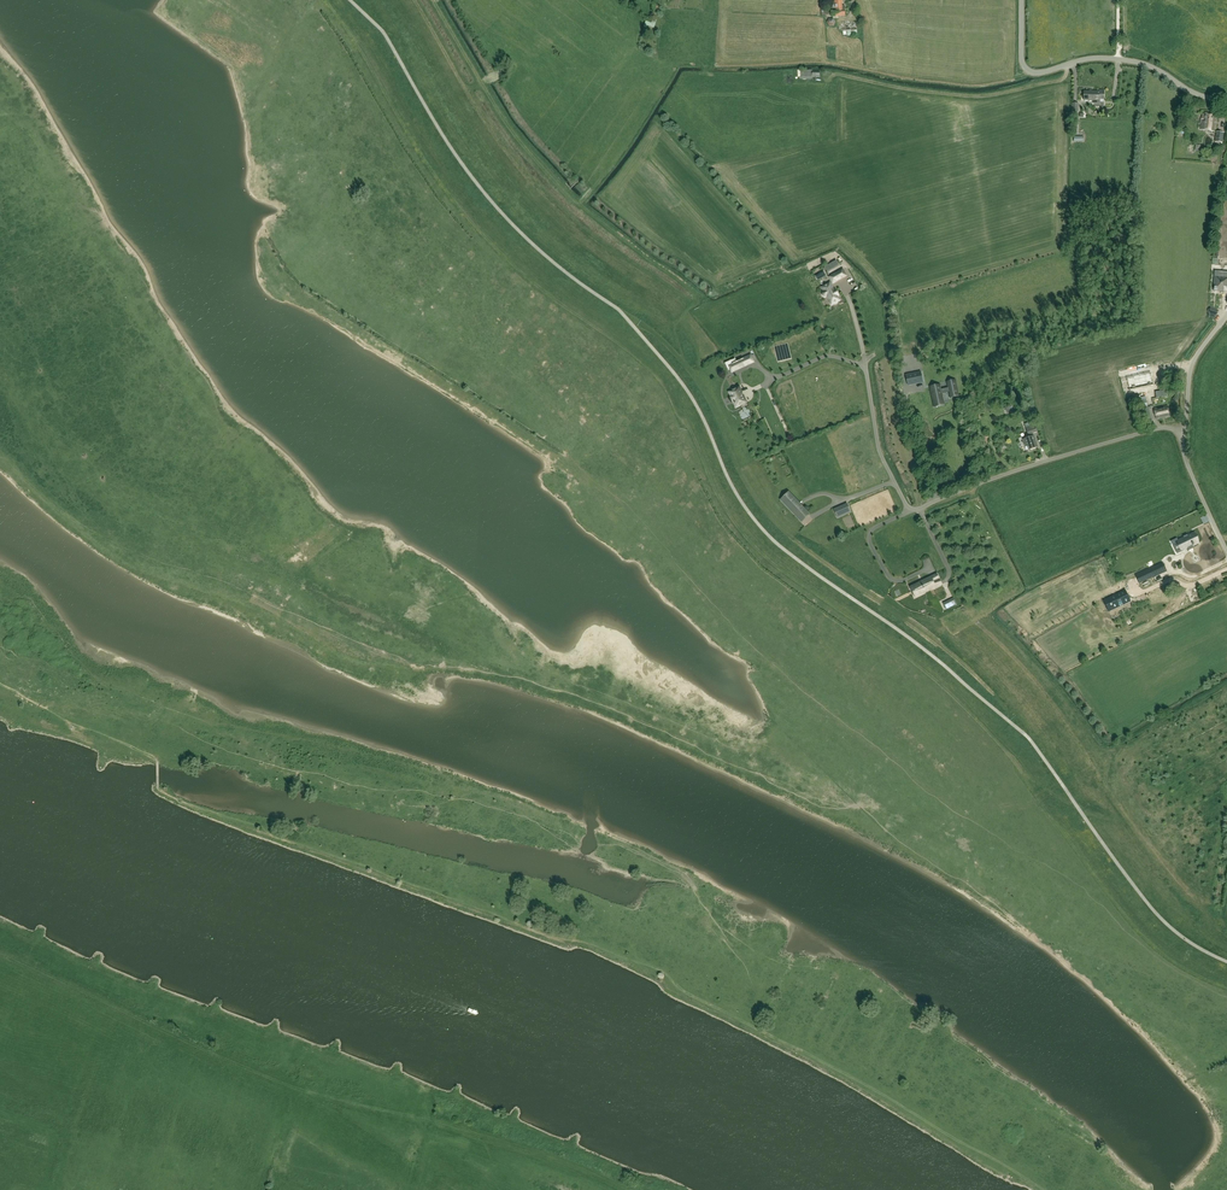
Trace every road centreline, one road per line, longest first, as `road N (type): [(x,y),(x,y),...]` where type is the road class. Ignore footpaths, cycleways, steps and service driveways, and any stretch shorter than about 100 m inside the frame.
road 1 (unclassified): [(910,512),(989,479),(1157,428),(1184,428)]
road 2 (unclassified): [(1226,101),(1118,59),(1028,71),(1021,0)]
road 3 (unclassified): [(910,512),(879,451),(865,366)]
road 4 (unclassified): [(1226,552),(1188,465),(1184,428)]
road 5 (unclassified): [(1184,428),(1194,360),(1226,315)]

